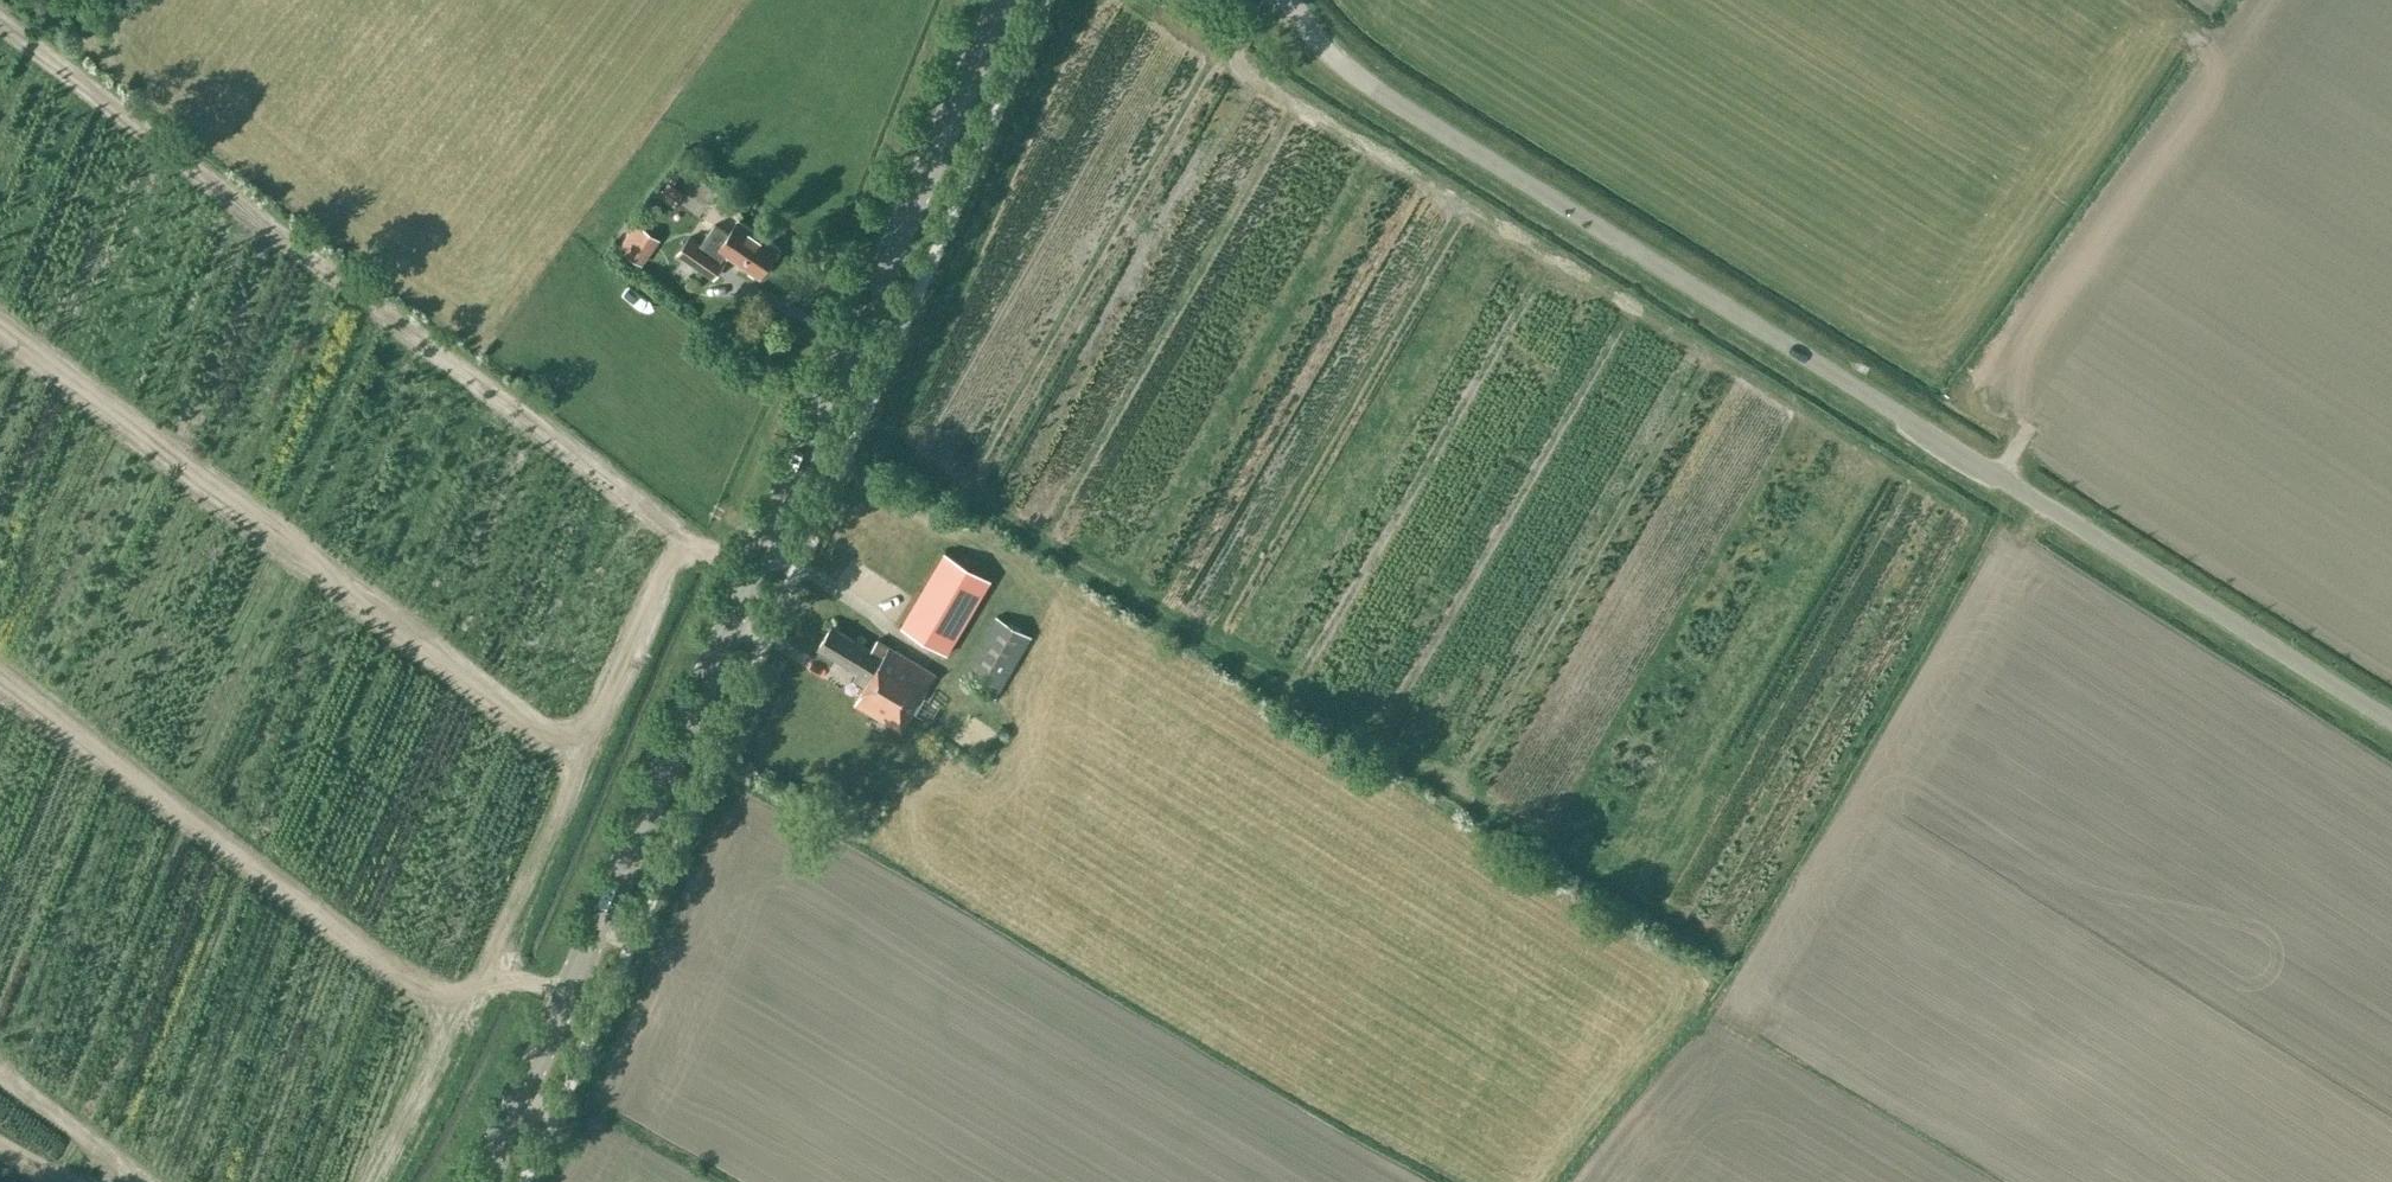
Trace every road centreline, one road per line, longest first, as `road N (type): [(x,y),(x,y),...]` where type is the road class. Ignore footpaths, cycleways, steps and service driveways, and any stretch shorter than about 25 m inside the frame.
road 1 (unclassified): [(2391,728),(1383,102),(1290,0)]
road 2 (tertiary): [(472,1181),(548,1029),(1005,0)]

